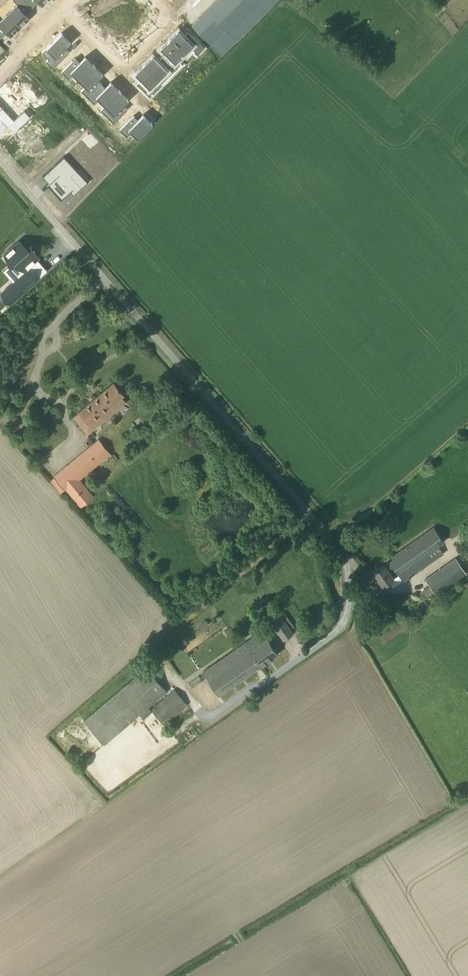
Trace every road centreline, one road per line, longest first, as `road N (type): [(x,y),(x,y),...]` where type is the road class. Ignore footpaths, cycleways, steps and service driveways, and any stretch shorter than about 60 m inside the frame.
road 1 (residential): [(379,597),(0,160)]

